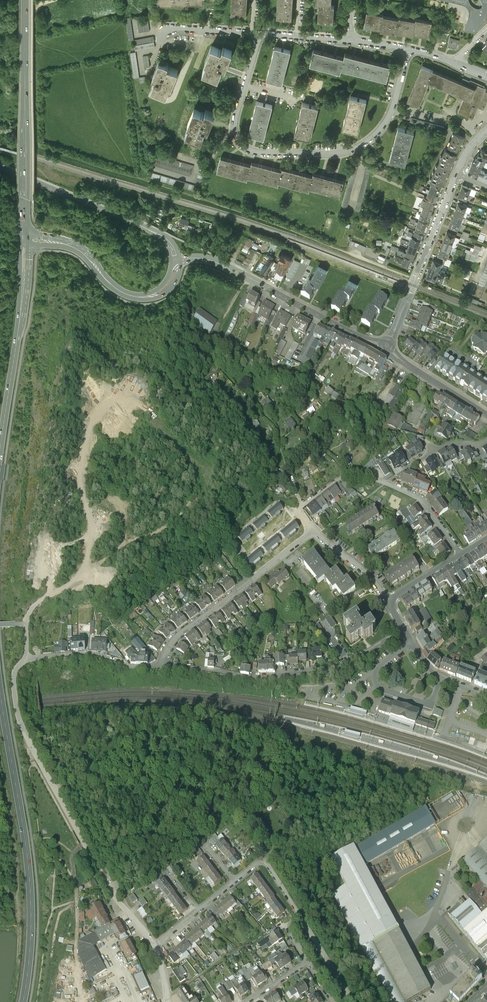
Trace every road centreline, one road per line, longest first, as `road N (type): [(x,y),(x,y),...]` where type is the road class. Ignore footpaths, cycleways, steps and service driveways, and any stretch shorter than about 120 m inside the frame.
road 1 (residential): [(113,888),(20,727),(12,682),(26,660),(50,657),(162,671)]
road 2 (residential): [(260,34),(234,129),(244,145),(269,154),(338,152),(361,144),(388,118),(409,49)]
road 3 (primary): [(0,692),(29,876),(22,1001)]
road 4 (track): [(144,181),(271,220),(415,279)]
road 5 (residential): [(162,671),(255,681),(334,672),(404,629)]
road 6 (primary): [(25,241),(25,0)]
road 7 (primary): [(25,241),(0,464)]
road 8 (secondary): [(180,261),(213,261),(382,344)]
road 9 (residential): [(313,531),(176,637),(162,671)]
road 10 (residential): [(462,555),(422,502),(365,475),(344,477),(300,503)]
road 11 (residential): [(457,174),(389,341)]
road 12 (secondary): [(0,170),(166,240)]
road 13 (track): [(18,923),(0,760)]
road 14 (residential): [(411,641),(374,669),(376,686),(425,705),(441,678)]
road 15 (track): [(27,5),(27,137)]
road 16 (secondary): [(136,299),(79,251),(25,241)]
road 17 (track): [(27,137),(34,149),(144,181)]
road 18 (track): [(362,781),(263,857)]

